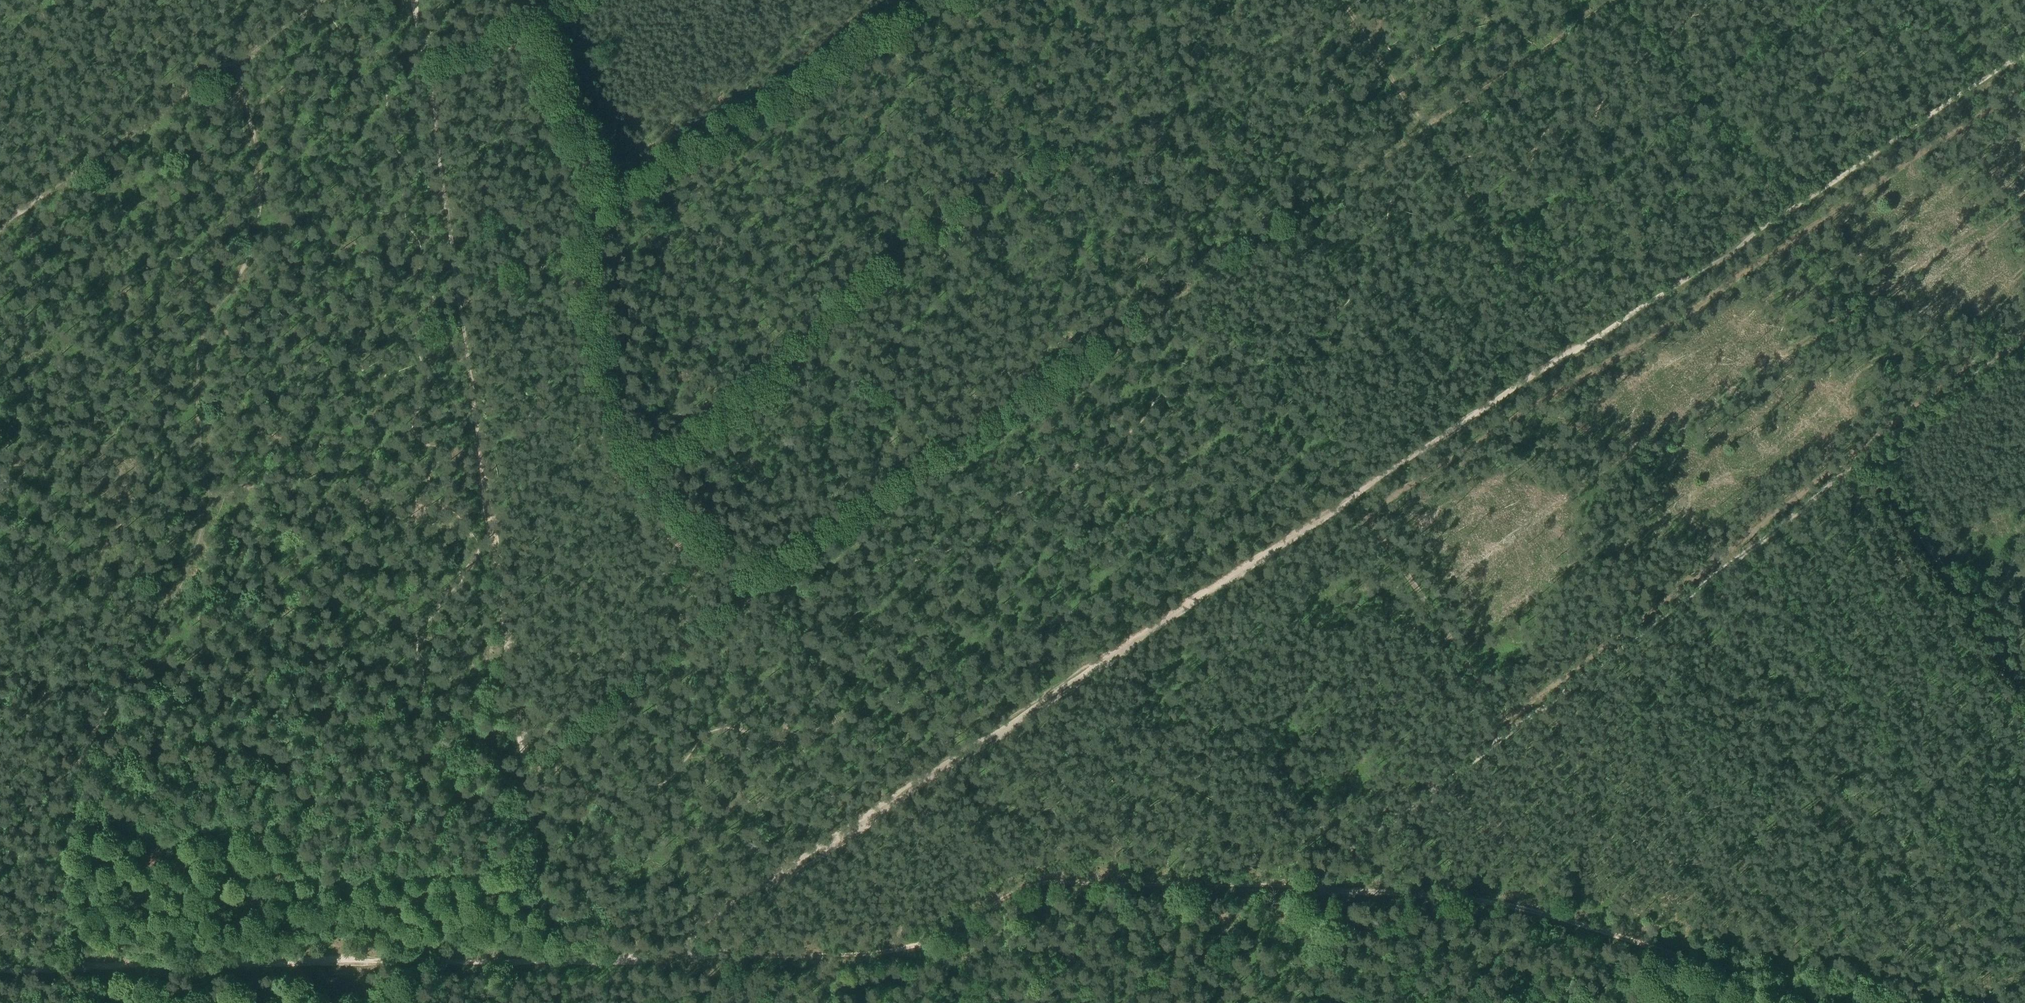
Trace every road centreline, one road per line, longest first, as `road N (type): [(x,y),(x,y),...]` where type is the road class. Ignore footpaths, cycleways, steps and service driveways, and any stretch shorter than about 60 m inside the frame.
road 1 (track): [(2024,47),(648,957),(77,967),(67,855),(76,791),(165,604),(194,565),(202,536),(200,339),(248,257),(262,215),(261,154),(225,63)]
road 2 (track): [(1612,0),(723,600),(524,766)]
road 3 (track): [(648,957),(871,952),(934,936),(1004,896),(1040,886),(1205,878),(1396,888),(1573,914),(1893,1002)]
road 4 (track): [(1297,883),(2024,341)]
road 5 (track): [(938,0),(606,195),(591,308),(615,424),(656,495),(755,577)]
road 6 (track): [(524,766),(410,0)]
road 7 (track): [(318,0),(115,140),(0,231)]
road 8 (track): [(1421,128),(1568,348)]
road 9 (track): [(524,766),(554,960)]
road 10 (track): [(527,16),(606,195)]
road 11 (track): [(174,596),(97,594),(0,566)]
road 12 (track): [(421,69),(558,0)]
road 13 (track): [(1337,0),(1423,127)]

